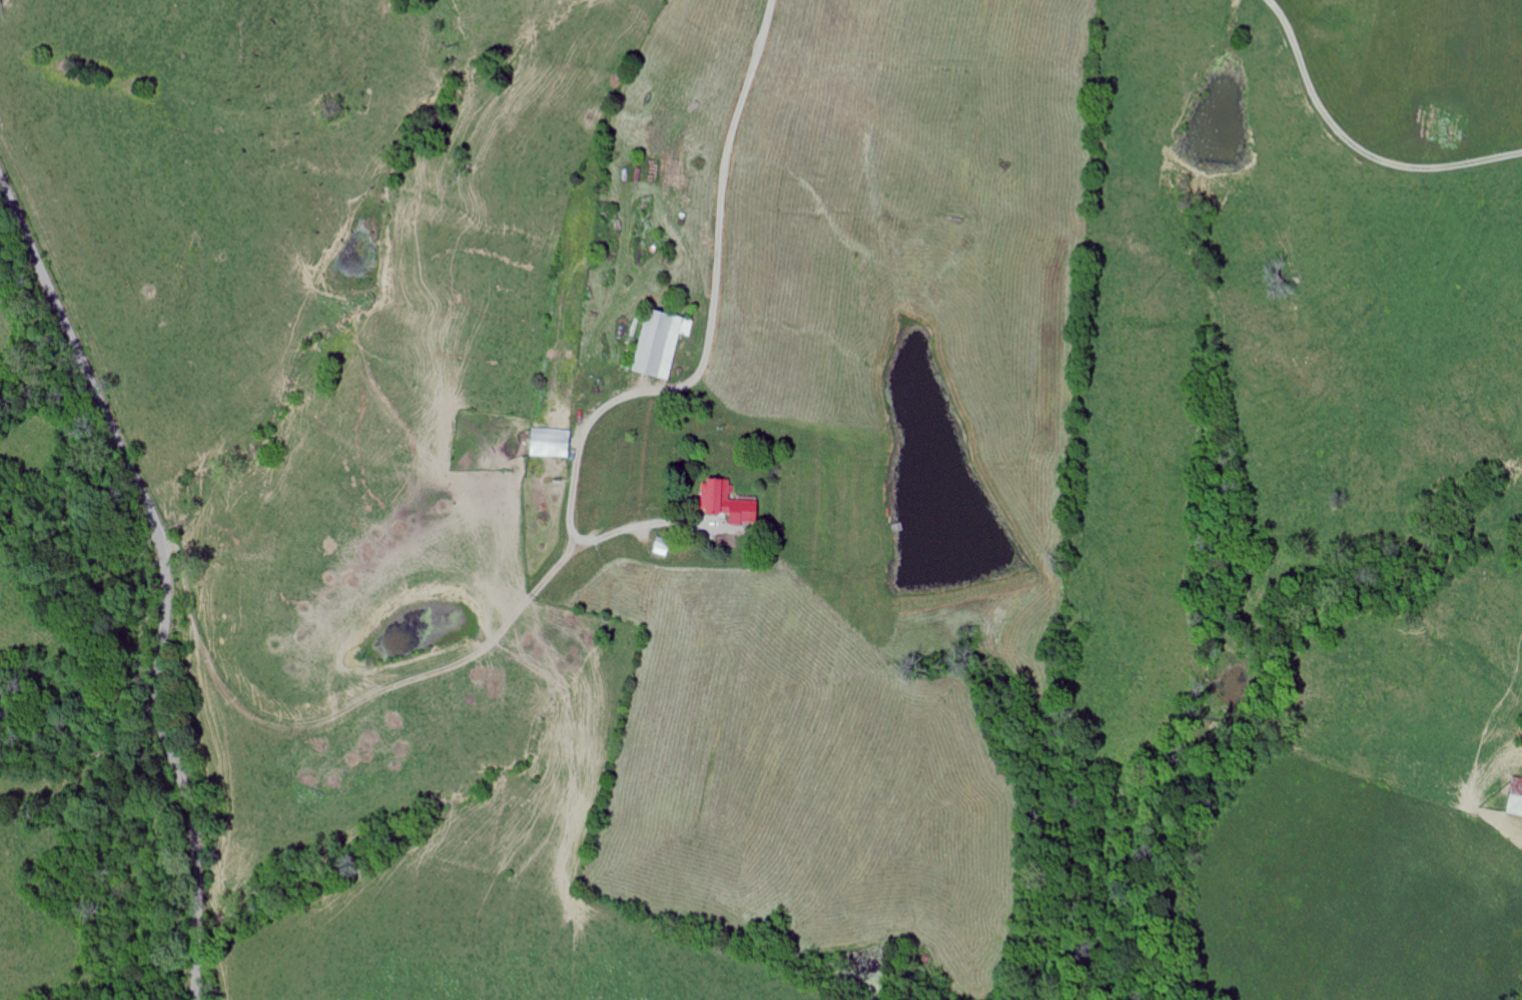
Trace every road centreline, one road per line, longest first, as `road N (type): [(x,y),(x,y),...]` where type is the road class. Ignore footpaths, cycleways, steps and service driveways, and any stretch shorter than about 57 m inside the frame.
road 1 (secondary): [(0,180),(158,531),(168,737),(197,862),(198,999)]

